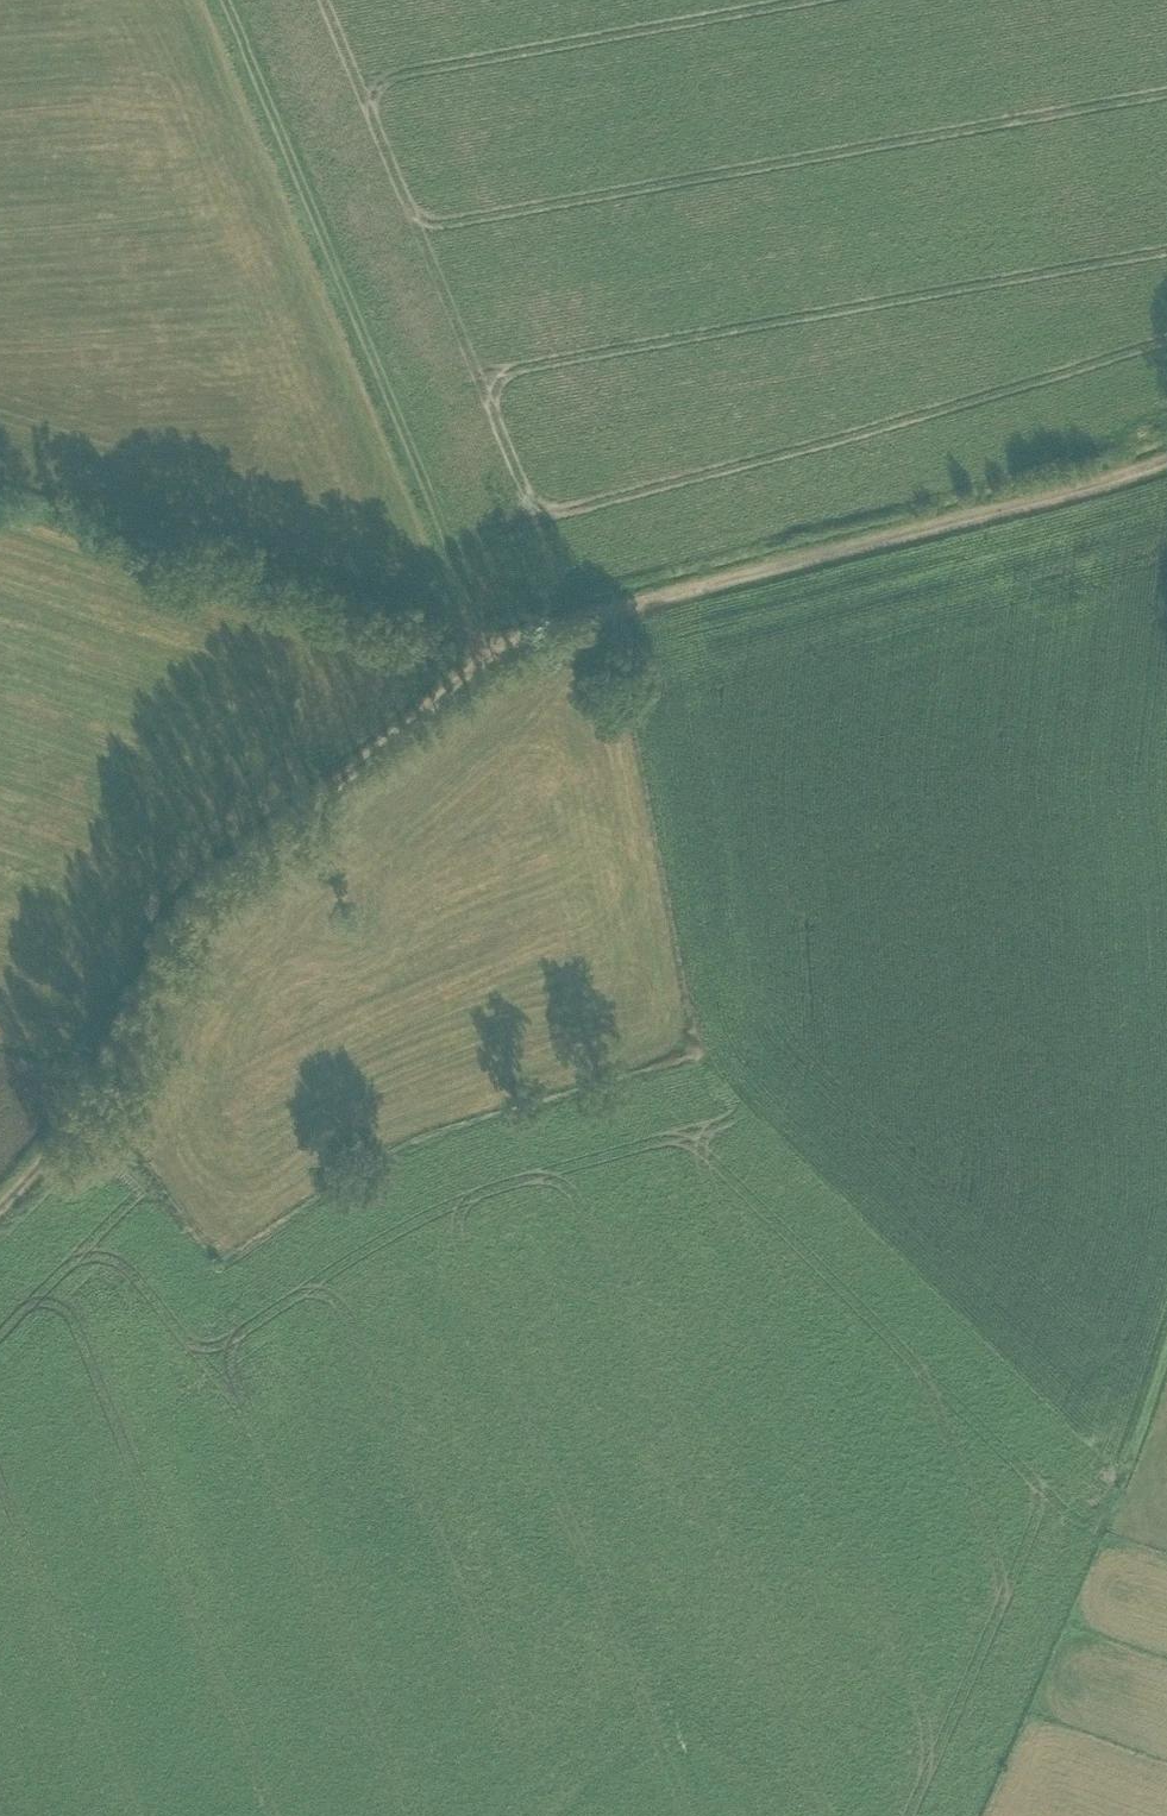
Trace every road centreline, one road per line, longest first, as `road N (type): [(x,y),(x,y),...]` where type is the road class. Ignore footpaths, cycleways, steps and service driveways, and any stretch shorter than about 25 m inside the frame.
road 1 (track): [(0,1212),(74,1139),(183,907),(482,654)]
road 2 (track): [(482,654),(593,613),(1166,459)]
road 3 (track): [(482,654),(468,587),(222,0)]

